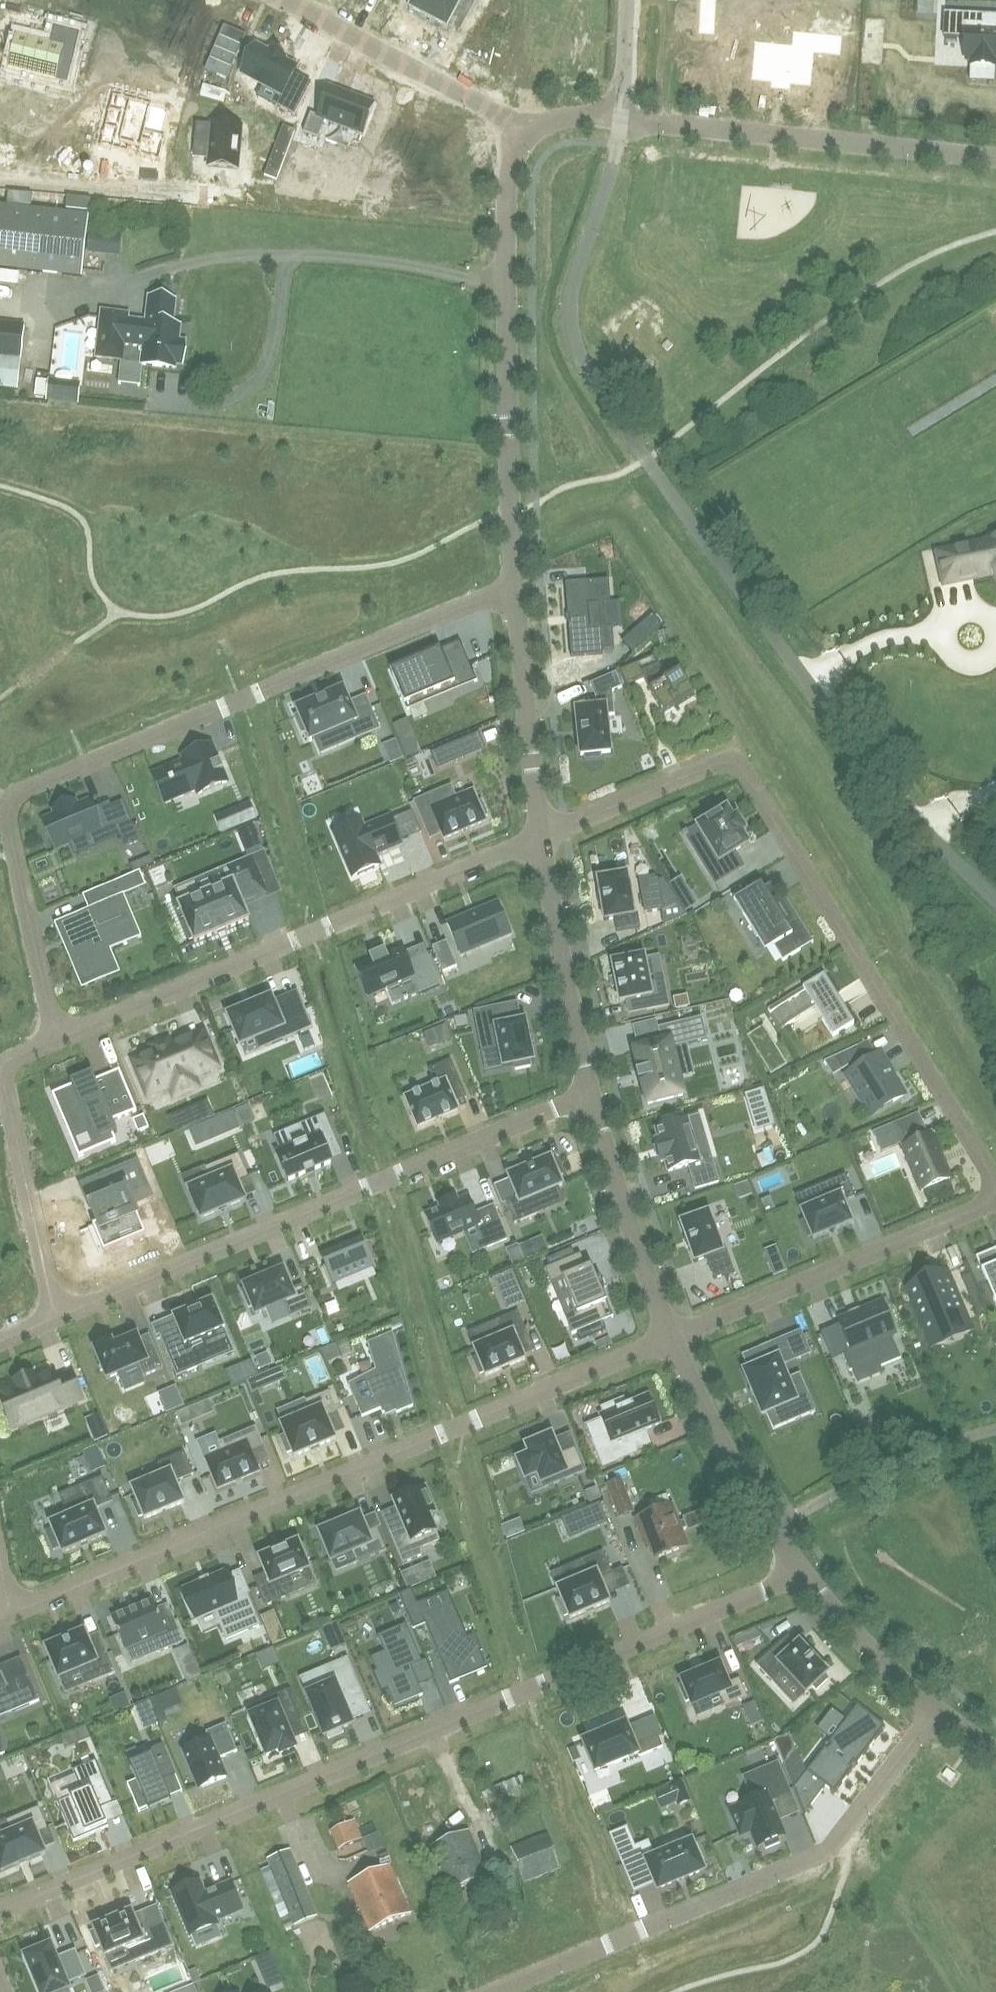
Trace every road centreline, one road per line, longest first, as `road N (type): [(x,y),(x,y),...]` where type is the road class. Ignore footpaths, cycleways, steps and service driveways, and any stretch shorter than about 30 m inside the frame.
road 1 (residential): [(672,1335),(985,1206),(995,1179),(738,765),(718,764),(543,837)]
road 2 (unclassified): [(995,900),(872,769),(583,362),(573,298),(621,122)]
road 3 (residential): [(804,1578),(0,1910)]
road 4 (residential): [(516,585),(4,799),(58,1037)]
road 5 (residential): [(13,1615),(672,1335)]
road 6 (residential): [(56,1318),(593,1095)]
road 7 (residential): [(937,1707),(824,1855),(496,1991)]
road 8 (residential): [(58,1037),(543,837)]
road 9 (residential): [(516,585),(505,208),(533,134)]
road 10 (residential): [(621,122),(995,159)]
road 11 (residential): [(58,1037),(2,1061),(56,1318)]
road 12 (residential): [(533,134),(279,0)]
road 13 (residential): [(593,1095),(543,837)]
road 14 (residential): [(543,837),(516,585)]
road 15 (residential): [(672,1335),(593,1095)]
road 16 (residential): [(773,1528),(917,1456),(995,1431)]
road 17 (residential): [(773,1528),(672,1335)]
road 18 (residential): [(0,178),(188,195)]
road 19 (residential): [(937,1707),(804,1578)]
road 20 (unclassified): [(621,122),(629,0)]

